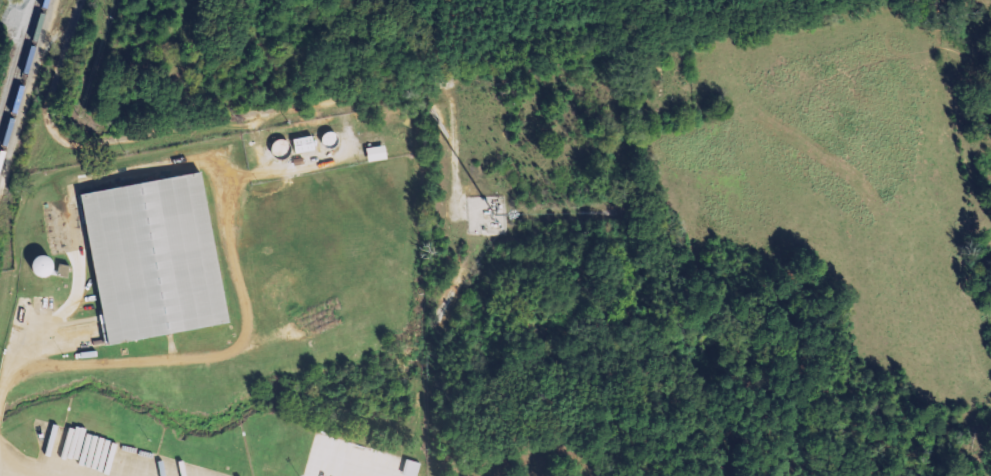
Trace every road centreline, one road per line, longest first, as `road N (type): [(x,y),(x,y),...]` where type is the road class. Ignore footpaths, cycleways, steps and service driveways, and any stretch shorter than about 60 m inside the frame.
road 1 (residential): [(74,0),(51,101),(54,125),(71,142),(380,92)]

